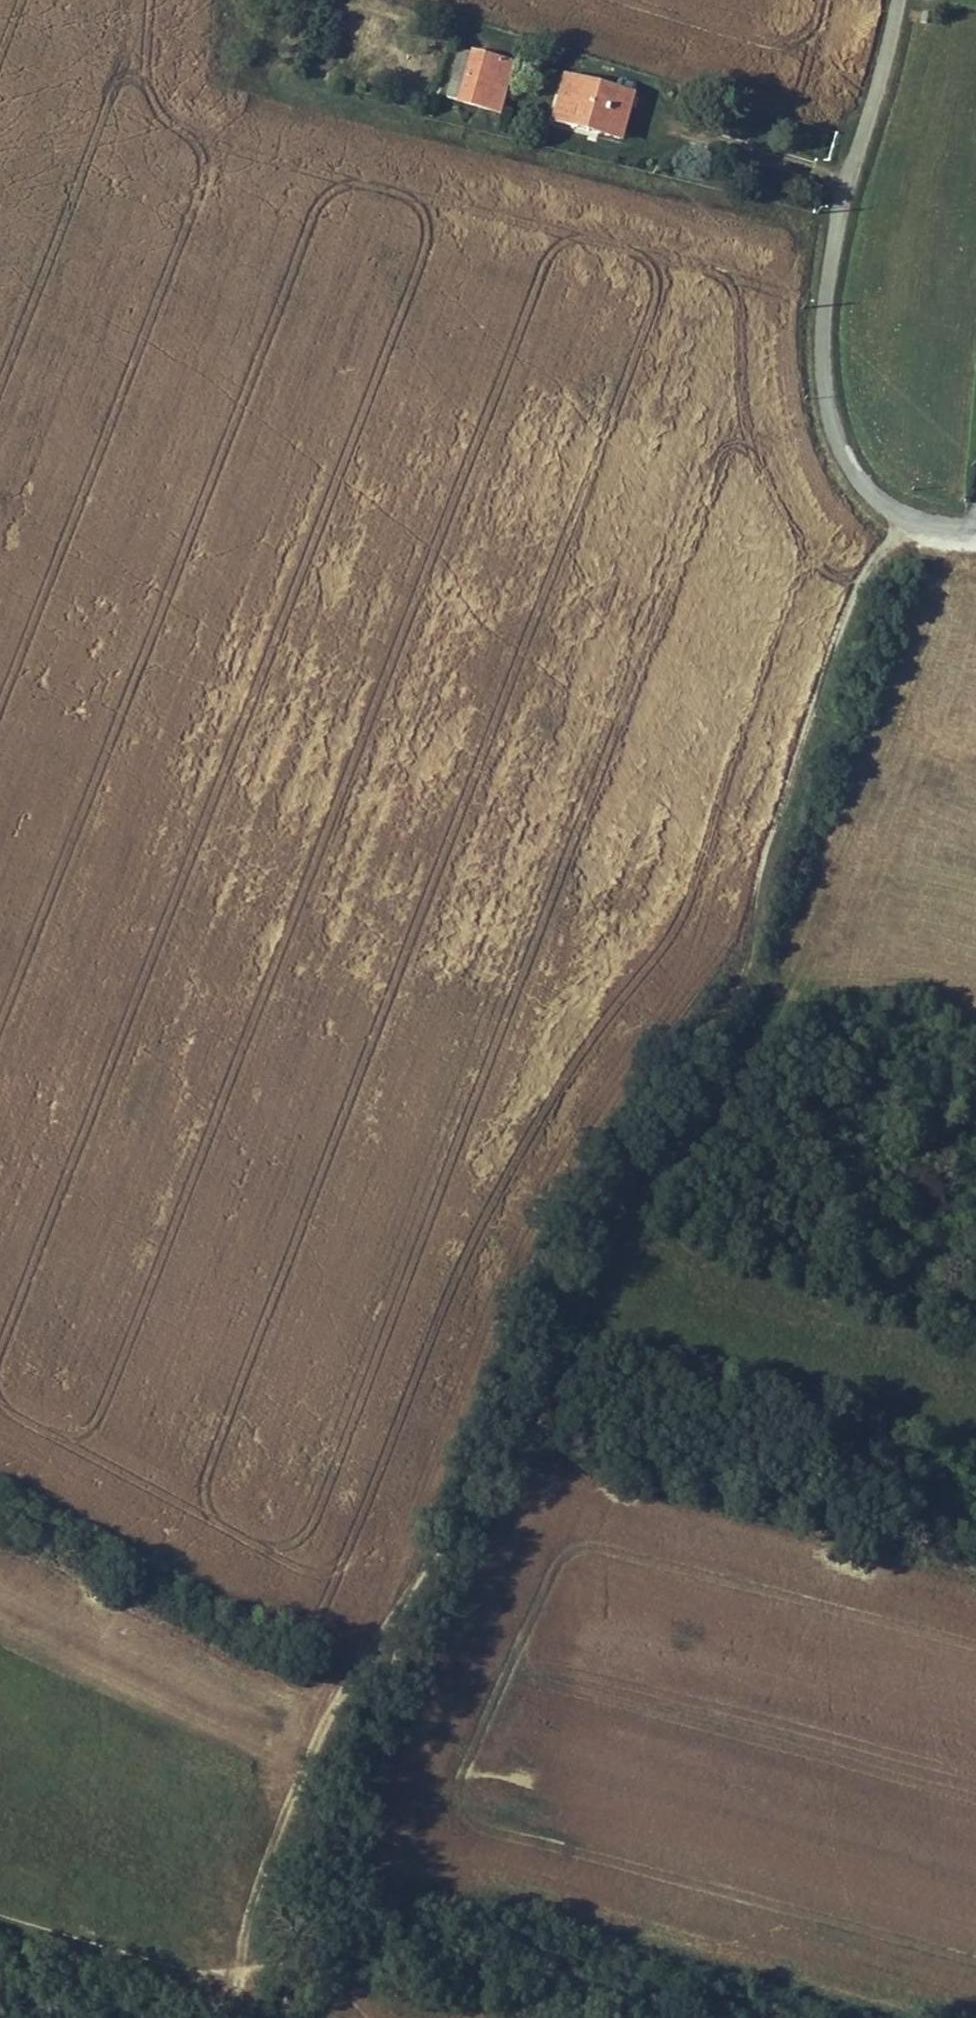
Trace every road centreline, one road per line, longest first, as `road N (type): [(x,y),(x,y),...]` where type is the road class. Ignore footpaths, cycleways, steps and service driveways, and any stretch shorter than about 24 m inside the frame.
road 1 (unclassified): [(891,0),(827,267),(823,366),(838,436),(869,481),(912,512),(975,527)]
road 2 (track): [(369,2017),(336,1980),(284,1964),(171,1974),(0,1917)]

